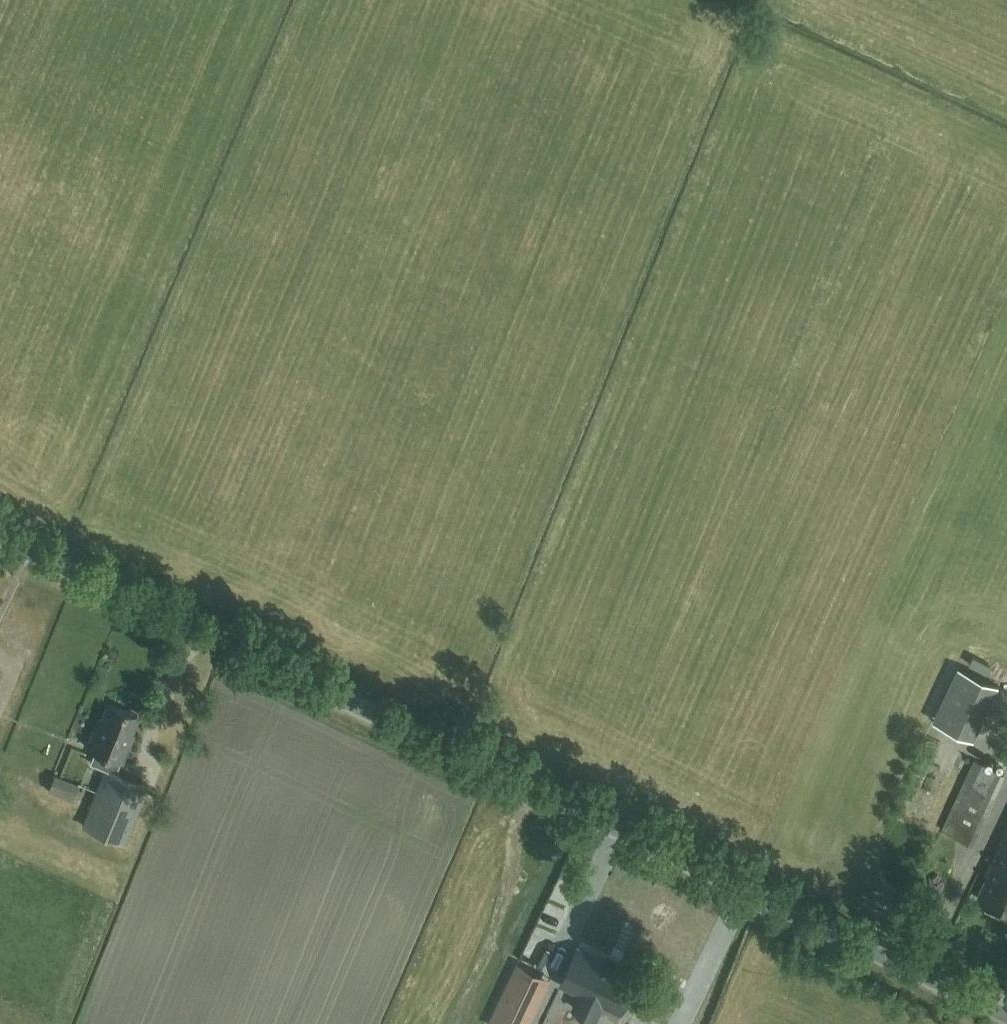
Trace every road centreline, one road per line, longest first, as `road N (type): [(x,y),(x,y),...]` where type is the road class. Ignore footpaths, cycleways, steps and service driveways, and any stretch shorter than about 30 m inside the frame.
road 1 (unclassified): [(1006,1015),(0,538)]

